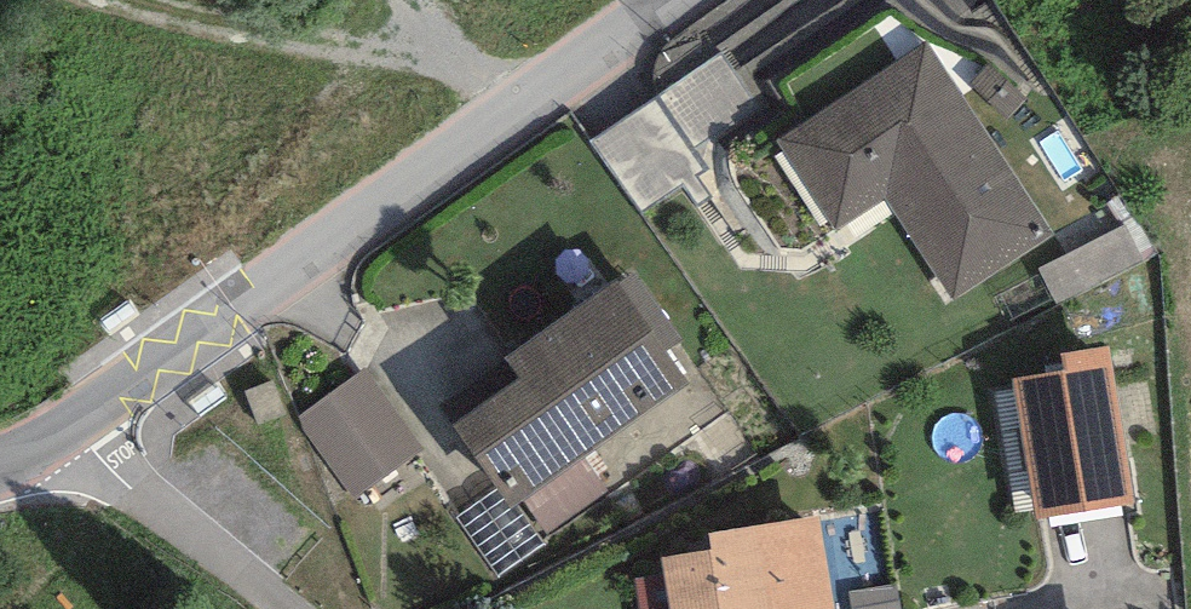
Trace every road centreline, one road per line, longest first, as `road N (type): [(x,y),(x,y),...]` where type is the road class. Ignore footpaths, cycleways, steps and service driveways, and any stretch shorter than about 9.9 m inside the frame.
road 1 (tertiary): [(0,464),(688,0)]
road 2 (track): [(74,0),(209,36),(539,101)]

